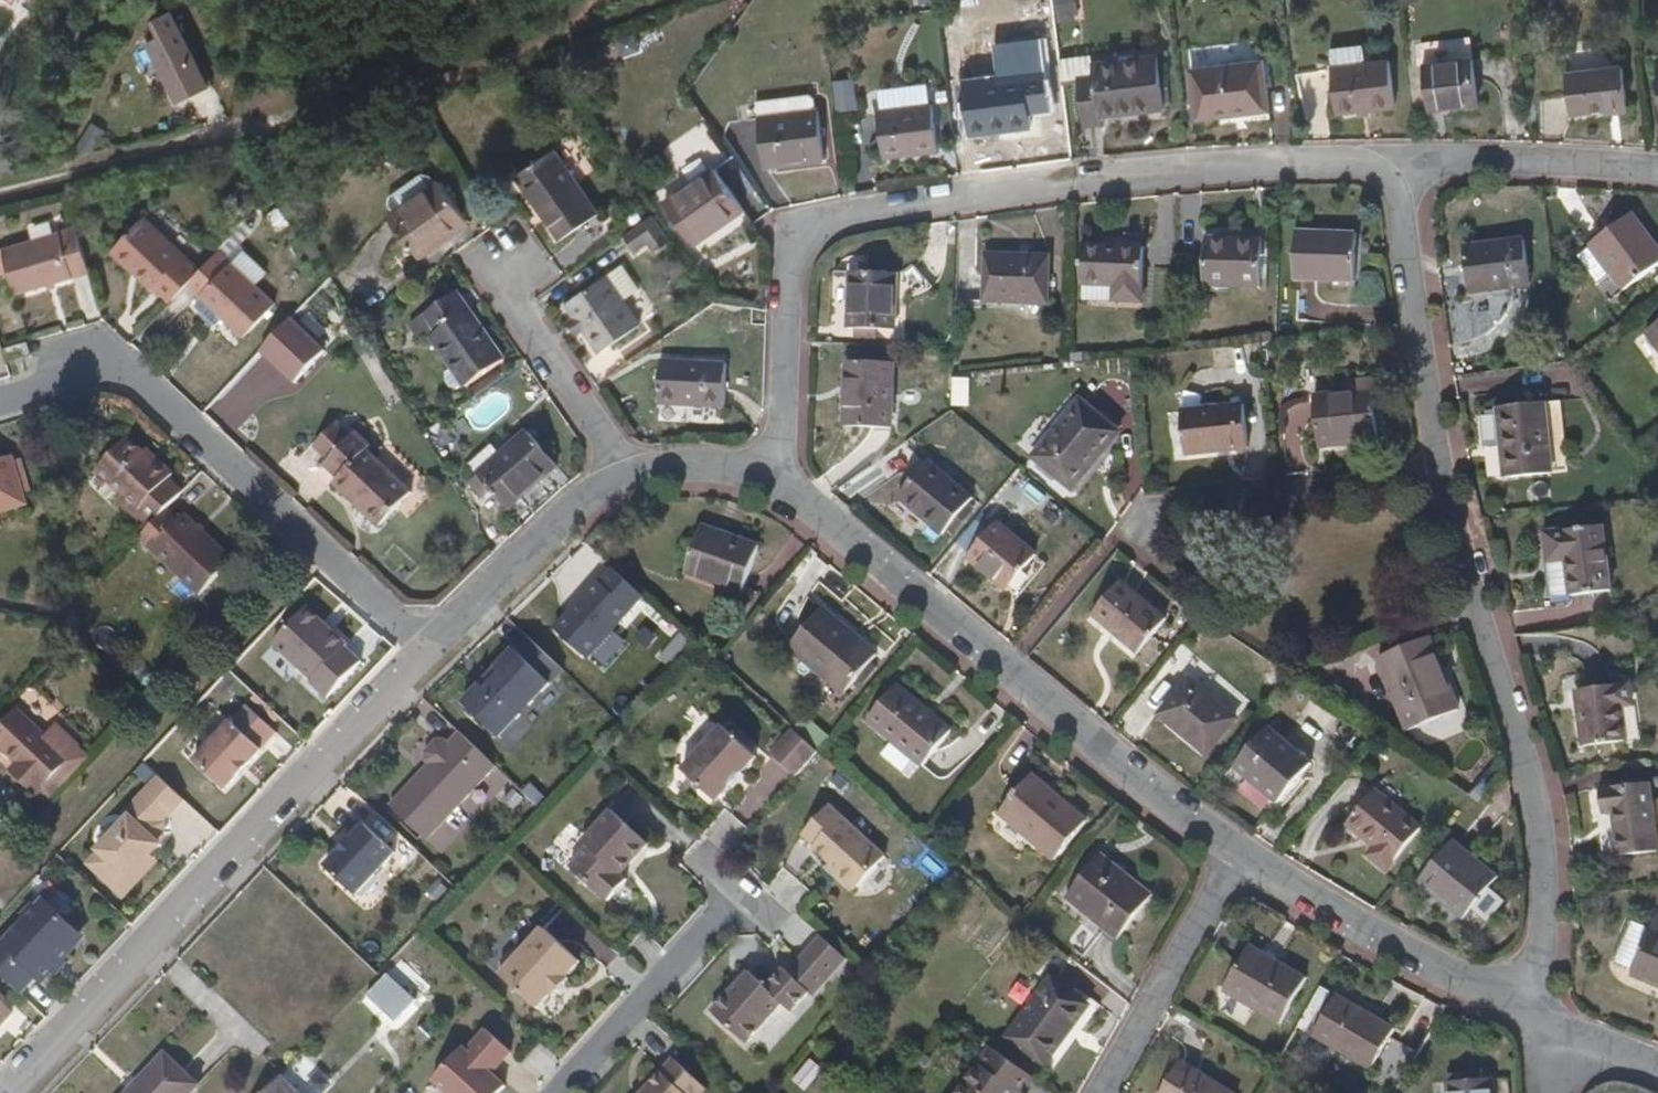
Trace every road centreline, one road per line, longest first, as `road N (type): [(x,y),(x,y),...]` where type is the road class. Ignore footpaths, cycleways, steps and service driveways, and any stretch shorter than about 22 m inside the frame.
road 1 (residential): [(776,481),(790,261),(814,230),(840,218),(1147,175),(1343,162),(1381,172)]
road 2 (track): [(0,192),(449,78),(584,24),(621,0)]
road 3 (residential): [(427,652),(14,1092)]
road 4 (residential): [(1535,1019),(1542,843),(1443,478)]
road 5 (residential): [(0,397),(113,368),(145,380),(427,652)]
road 6 (residential): [(1009,671),(1116,541),(1157,509),(1443,478)]
road 7 (residential): [(1535,1019),(1348,923),(1237,851)]
road 8 (residential): [(1443,478),(1403,205),(1381,172)]
road 9 (residential): [(1009,671),(776,481)]
road 10 (residential): [(1237,851),(1009,671)]
road 11 (residential): [(1381,172),(1463,161),(1657,170)]
road 12 (residential): [(1237,851),(1105,1092)]
road 13 (residential): [(627,482),(547,528),(427,652)]
road 14 (residential): [(563,1092),(741,896)]
road 15 (residential): [(627,482),(517,309),(516,269)]
road 16 (residential): [(776,481),(723,471),(627,482)]
road 17 (residential): [(1657,1070),(1535,1019)]

